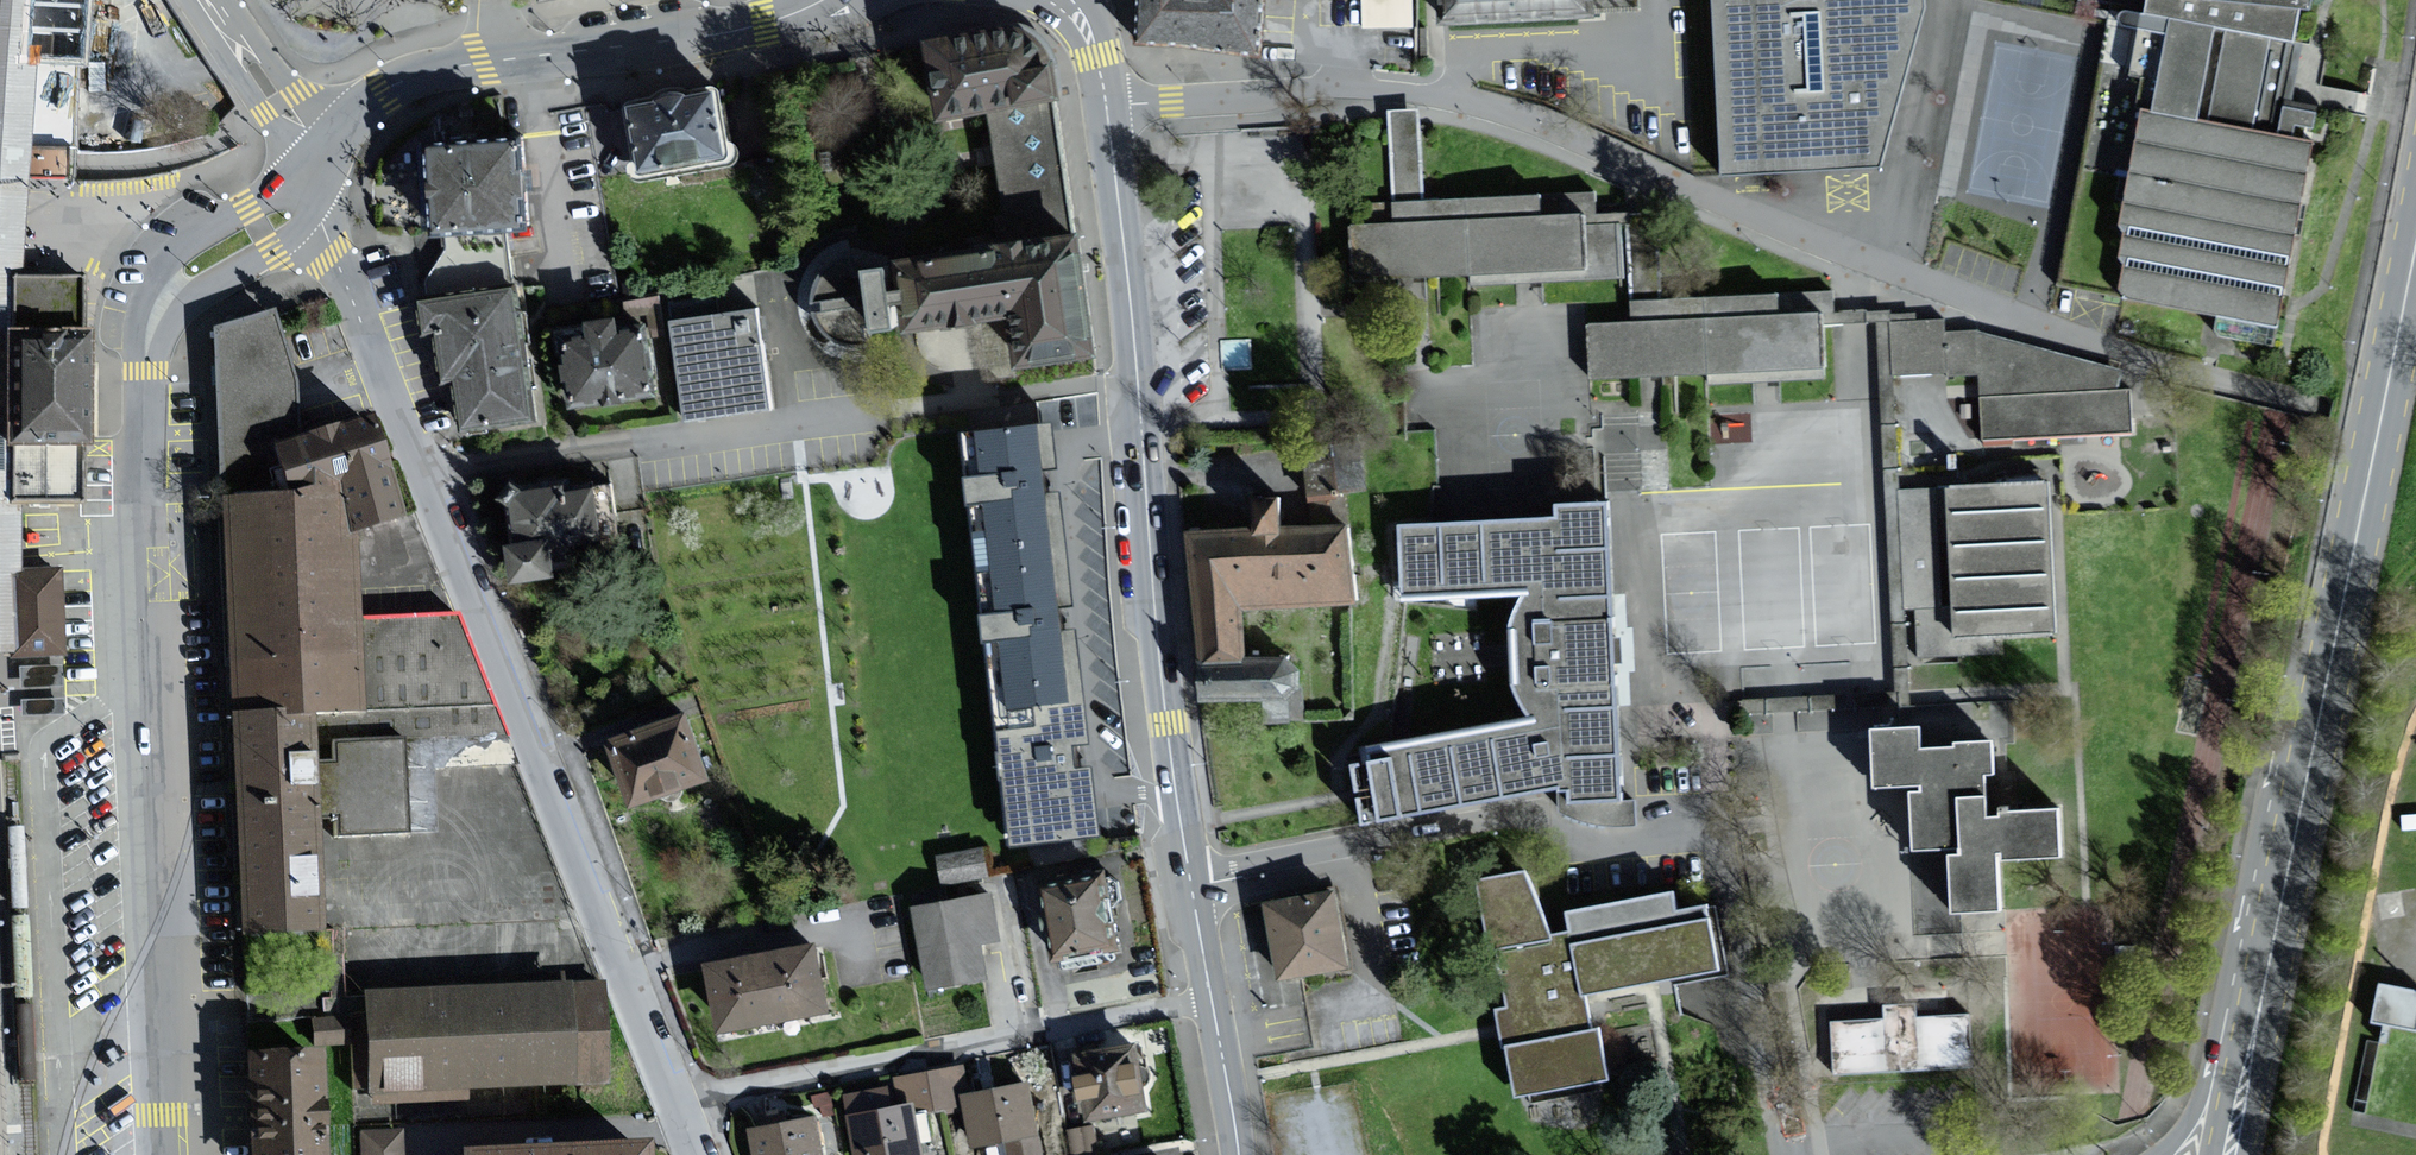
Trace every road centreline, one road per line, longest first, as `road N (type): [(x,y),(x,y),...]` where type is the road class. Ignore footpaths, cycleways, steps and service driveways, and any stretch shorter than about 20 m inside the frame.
road 1 (residential): [(1108,106),(1359,90),(1487,106),(1850,266),(2048,334),(2415,431)]
road 2 (residential): [(166,1154),(136,522),(144,372)]
road 3 (residential): [(417,466),(1137,382)]
road 4 (primary): [(2415,240),(2270,933)]
road 5 (residential): [(678,1104),(417,466)]
road 6 (secondary): [(1212,998),(1169,734),(1137,382)]
road 7 (residential): [(678,1104),(1212,998)]
road 8 (residential): [(351,123),(384,92),(424,74),(738,31),(826,0)]
road 9 (residential): [(417,466),(312,189)]
road 10 (residential): [(312,189),(248,206),(161,267),(138,320),(144,372)]
road 11 (secondary): [(1137,382),(1108,106)]
road 12 (residential): [(144,372),(166,321),(289,240),(312,189)]
road 13 (primary): [(2270,933),(2192,1108),(2162,1154)]
road 14 (primary): [(2270,933),(2222,1154)]
road 15 (residential): [(194,0),(240,80),(316,179)]
road 16 (residential): [(351,123),(296,92),(221,0)]
road 17 (secondary): [(1240,1154),(1212,998)]

